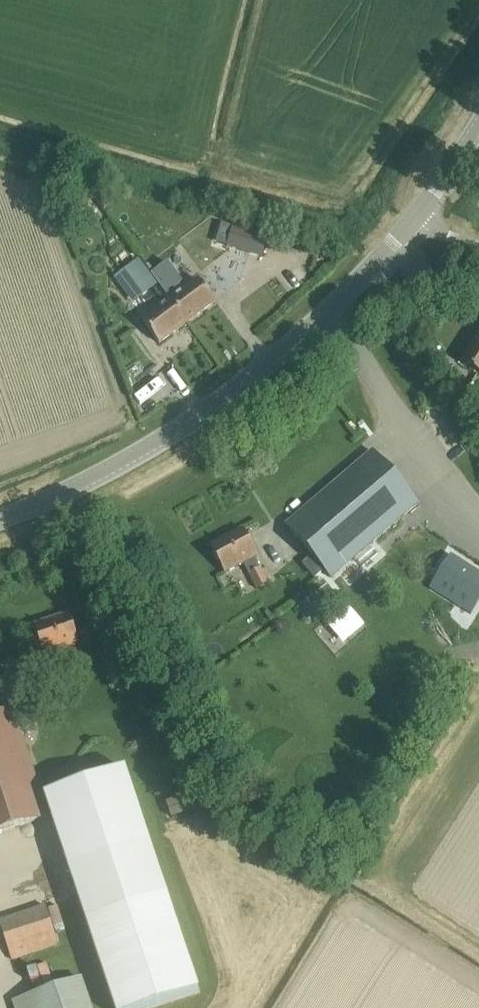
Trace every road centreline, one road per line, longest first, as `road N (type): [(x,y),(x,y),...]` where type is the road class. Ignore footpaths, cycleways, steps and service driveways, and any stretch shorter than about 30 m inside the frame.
road 1 (unclassified): [(0,516),(106,471),(287,347),(378,261),(478,125)]

